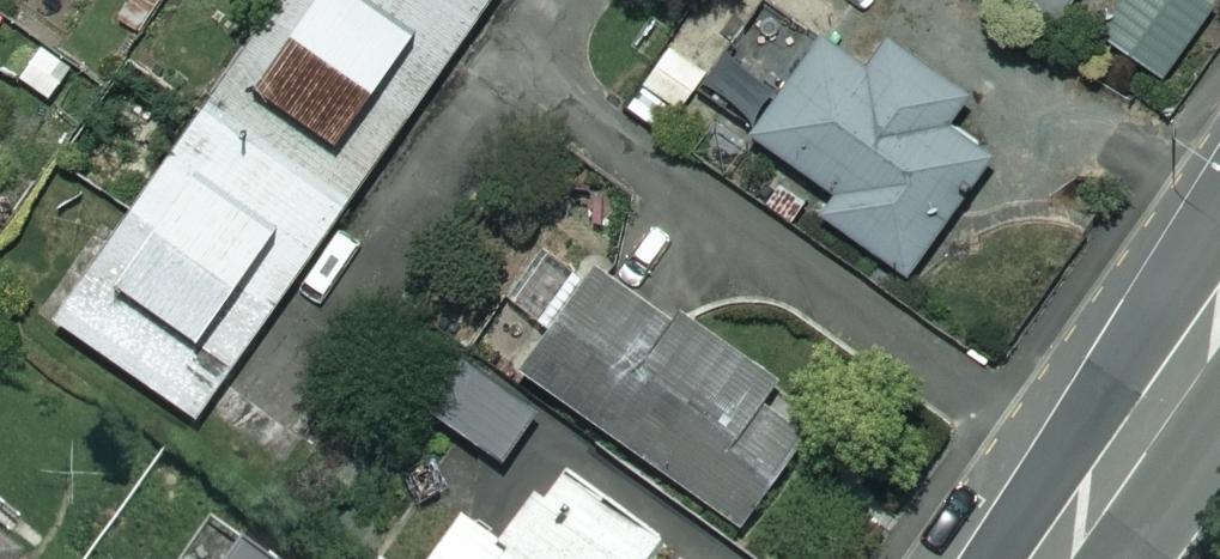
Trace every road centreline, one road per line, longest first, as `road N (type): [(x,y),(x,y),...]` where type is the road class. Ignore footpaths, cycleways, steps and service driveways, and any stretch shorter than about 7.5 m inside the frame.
road 1 (secondary): [(1219,315),(1050,558)]

